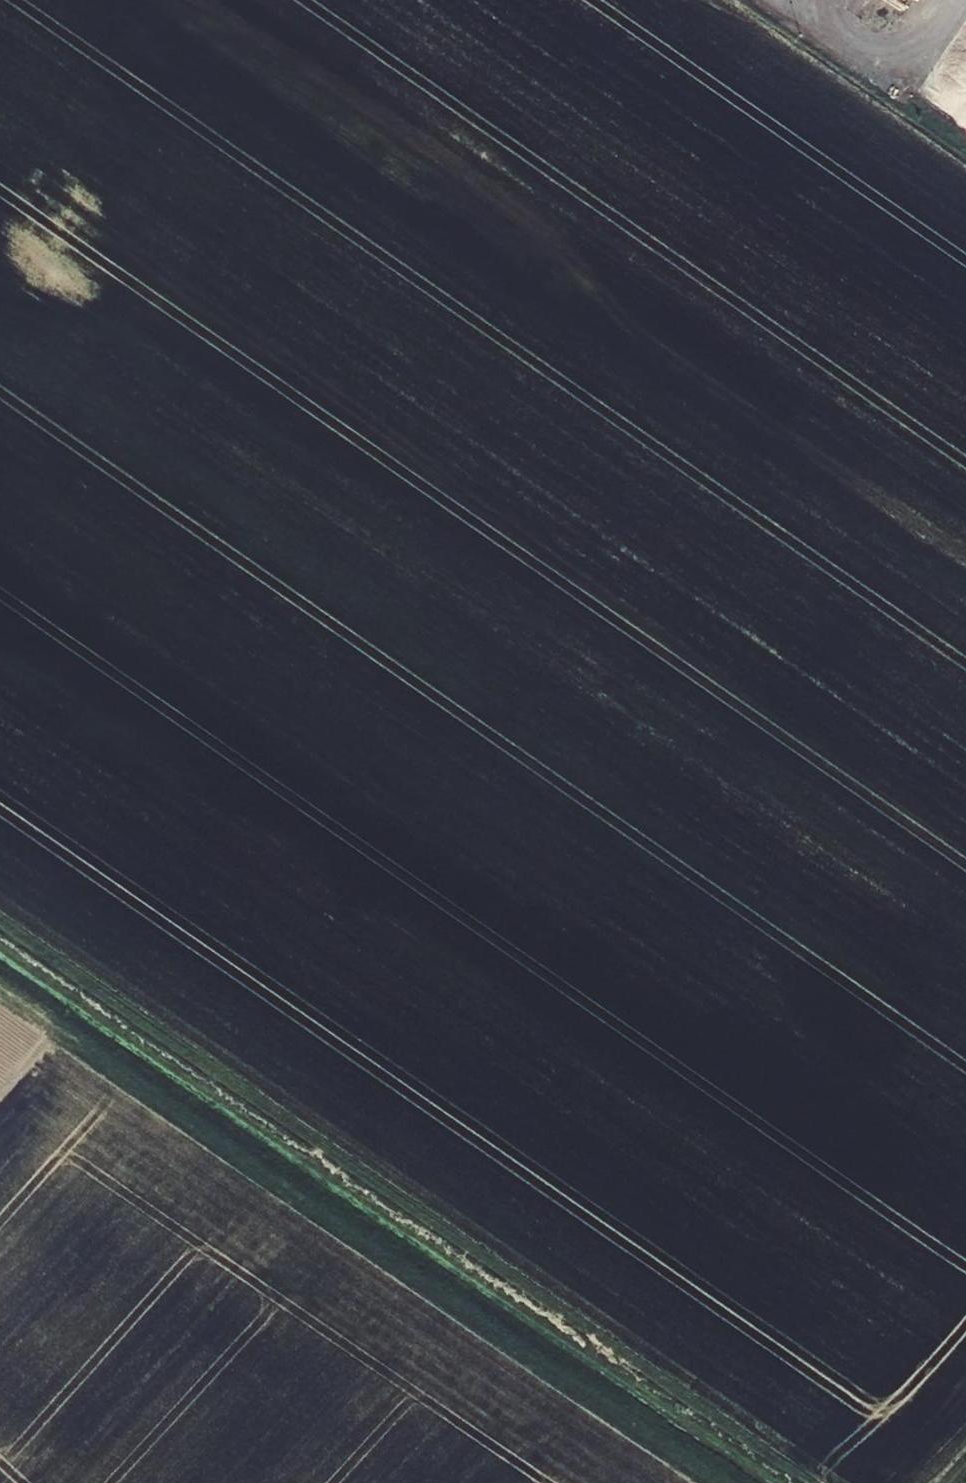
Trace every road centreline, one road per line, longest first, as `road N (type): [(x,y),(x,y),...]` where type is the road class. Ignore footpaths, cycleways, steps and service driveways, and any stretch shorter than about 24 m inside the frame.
road 1 (track): [(0,935),(581,1328),(793,1482)]

